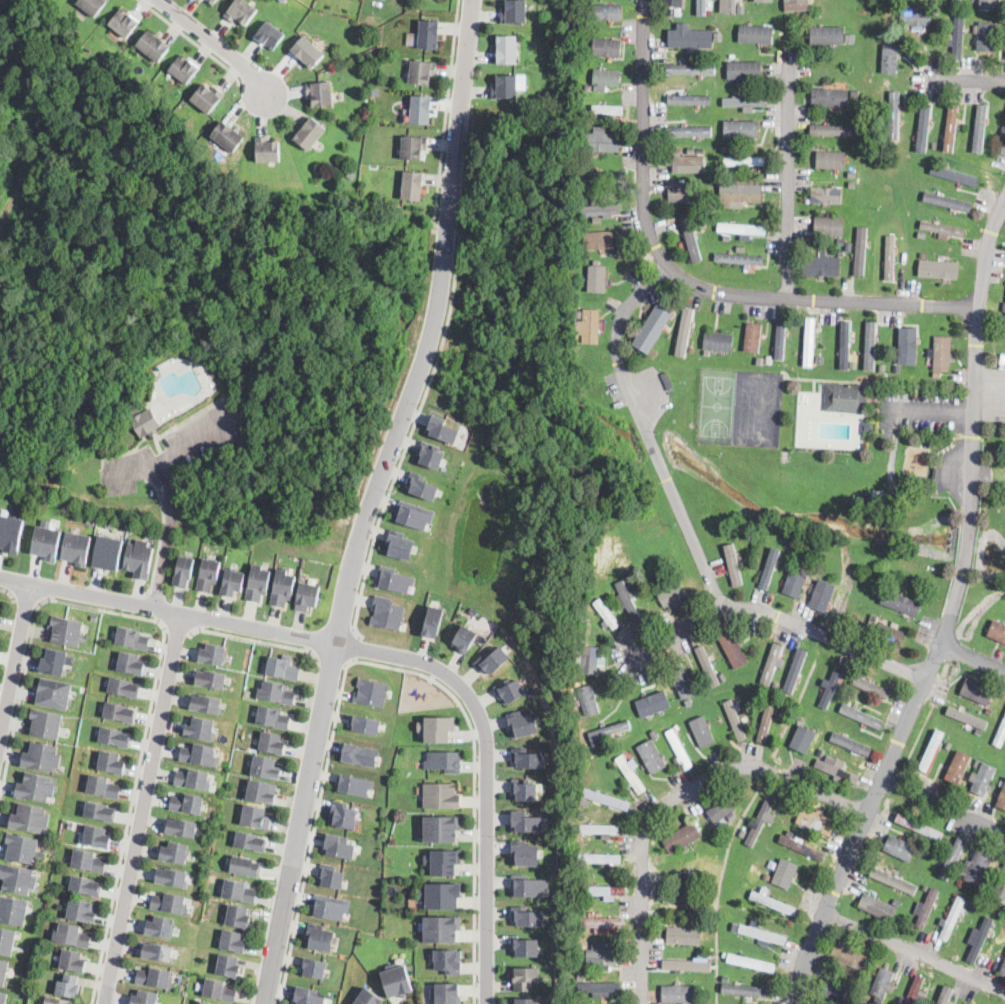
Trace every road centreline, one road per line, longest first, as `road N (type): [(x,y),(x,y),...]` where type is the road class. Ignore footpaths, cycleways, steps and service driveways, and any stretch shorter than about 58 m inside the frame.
road 1 (residential): [(1004,206),(977,306),(977,455),(955,608),(806,959),(801,1003)]
road 2 (tertiary): [(337,644),(364,522),(434,320),(473,0)]
road 3 (residential): [(977,306),(747,297),(703,287),(669,267),(649,211),(646,0)]
road 4 (residential): [(337,644),(427,664),(461,684),(481,719),(489,773),(488,1003)]
road 5 (residential): [(645,1003),(641,847),(651,811),(743,767),(759,767),(868,813)]
road 6 (residential): [(105,1003),(182,614)]
road 7 (residential): [(723,607),(626,381),(619,341),(625,314),(669,267)]
road 8 (tertiary): [(266,1003),(337,644)]
road 9 (residential): [(0,577),(337,644)]
road 10 (residential): [(925,681),(750,609),(723,607),(634,655)]
road 11 (residential): [(790,302),(789,66)]
road 12 (residential): [(824,913),(1004,989)]
road 13 (residential): [(32,584),(0,746)]
road 14 (residential): [(159,0),(251,71),(266,96)]
road 15 (residential): [(884,781),(1004,834)]

